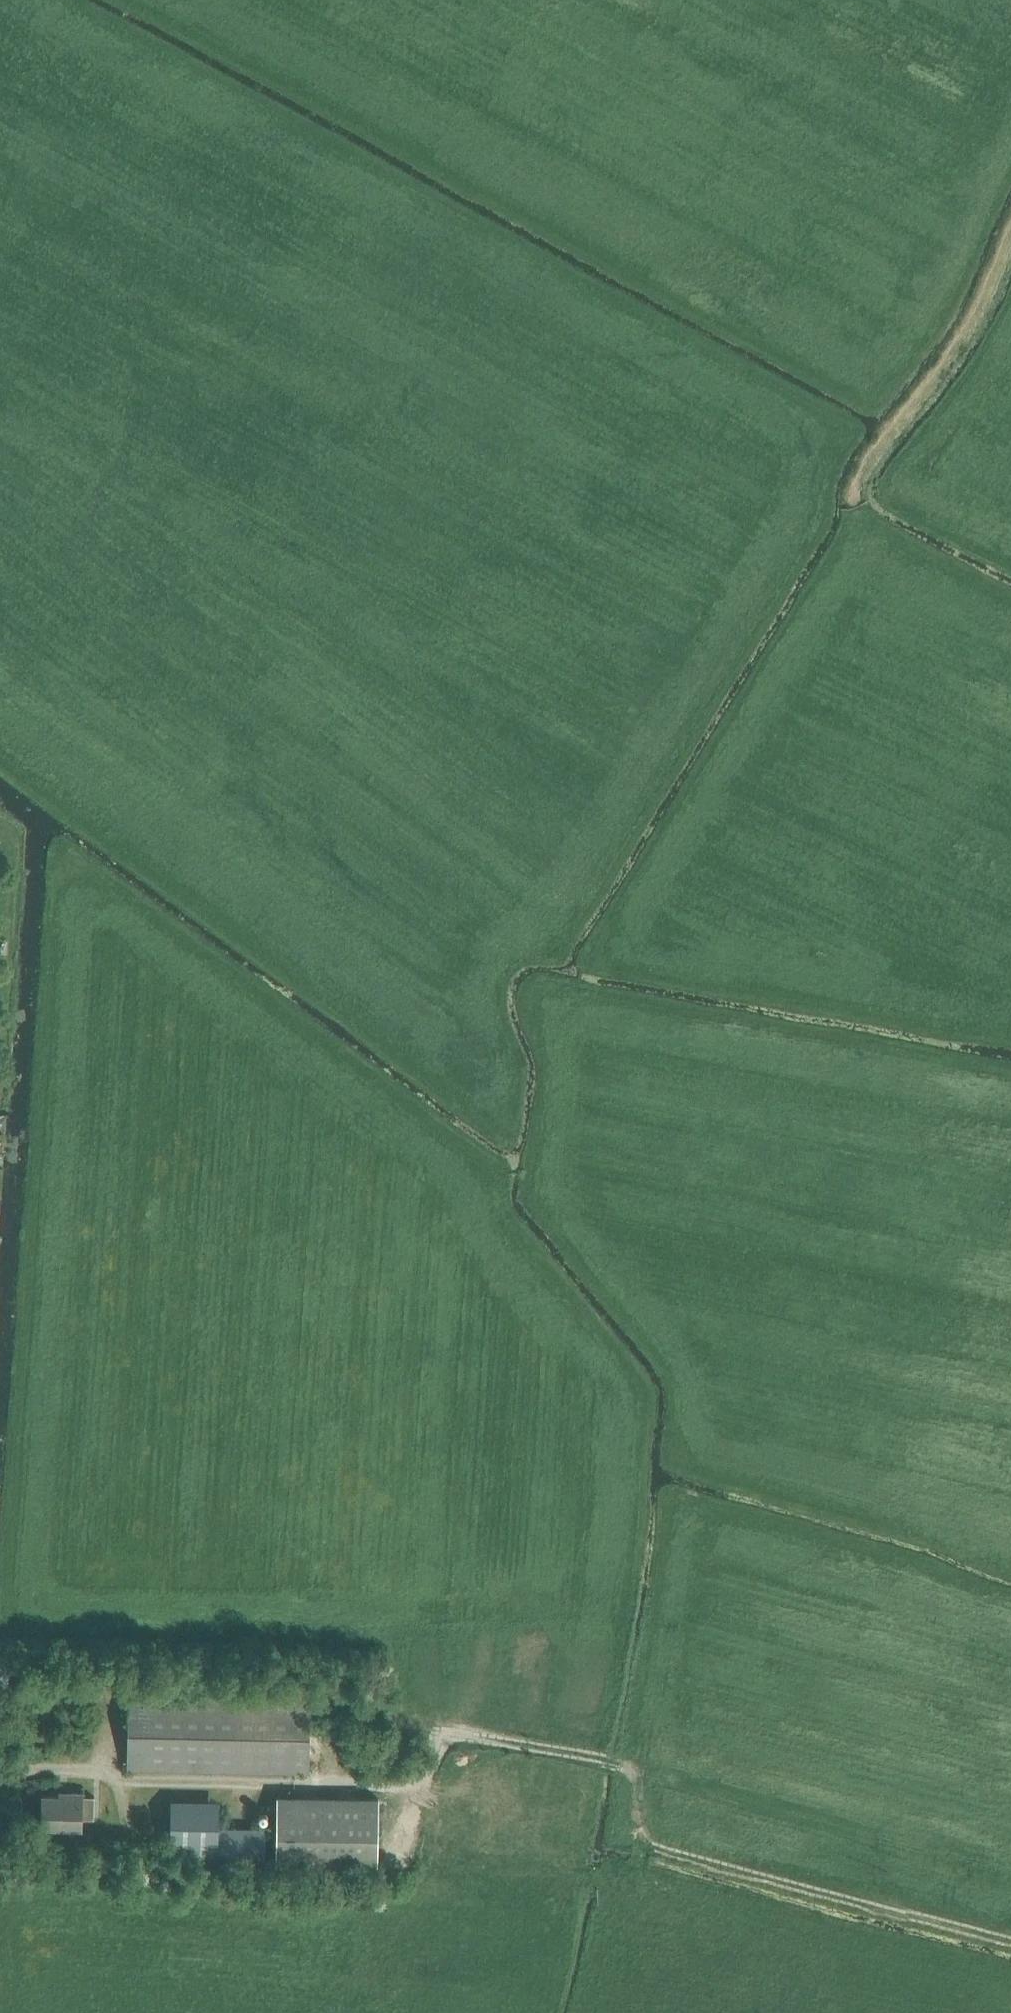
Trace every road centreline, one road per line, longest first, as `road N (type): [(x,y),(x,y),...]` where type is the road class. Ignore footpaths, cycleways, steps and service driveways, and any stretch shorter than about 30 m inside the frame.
road 1 (track): [(1010,1945),(656,1851),(640,1834),(627,1764),(468,1739),(451,1742),(419,1780),(384,1788)]
road 2 (track): [(921,619),(854,507),(868,455),(972,325),(1010,240)]

